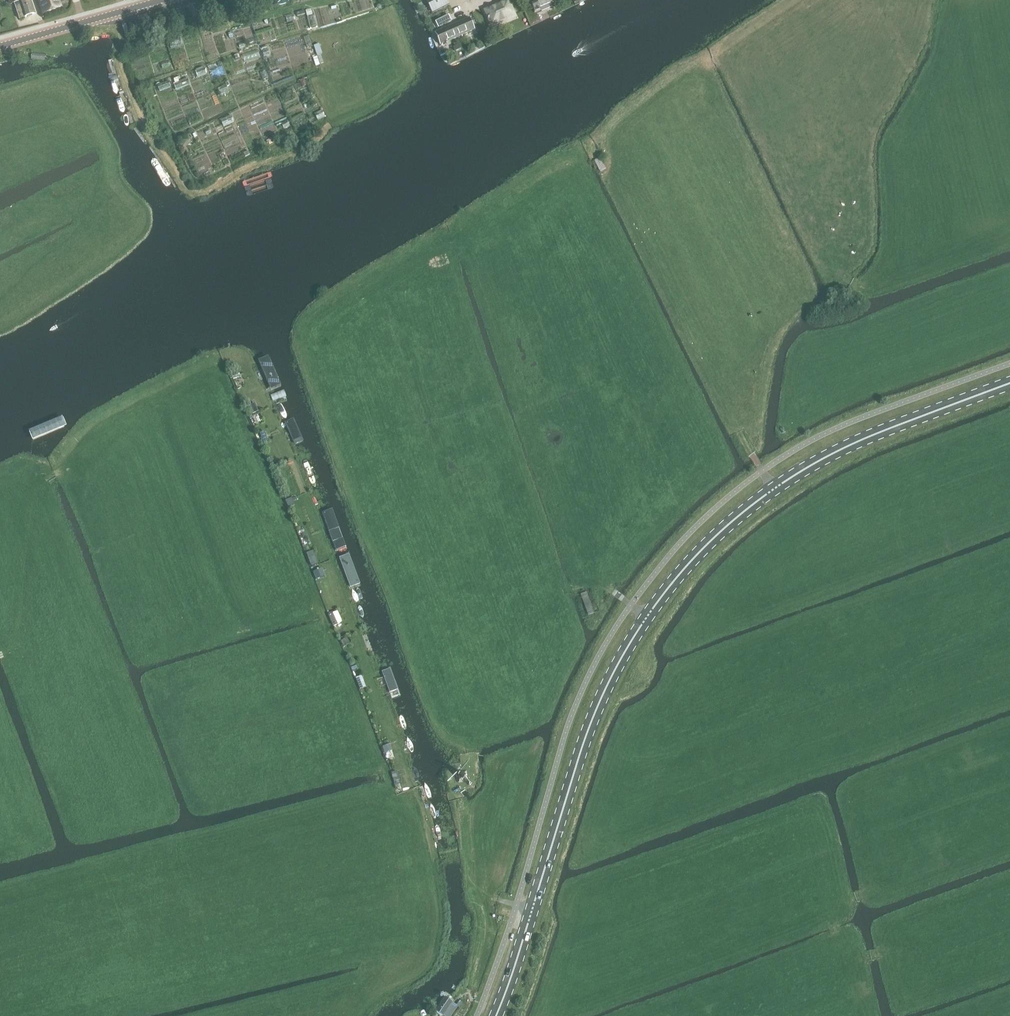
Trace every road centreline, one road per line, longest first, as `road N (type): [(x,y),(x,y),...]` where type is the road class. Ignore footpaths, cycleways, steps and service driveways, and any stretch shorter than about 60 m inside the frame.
road 1 (secondary): [(496,1015),(603,695),(673,582),(742,513),(800,471),(1009,383)]
road 2 (track): [(472,850),(435,856),(427,816),(318,517),(249,363)]
road 3 (tertiary): [(159,0),(0,46)]
road 4 (track): [(460,800),(482,889),(532,912)]

